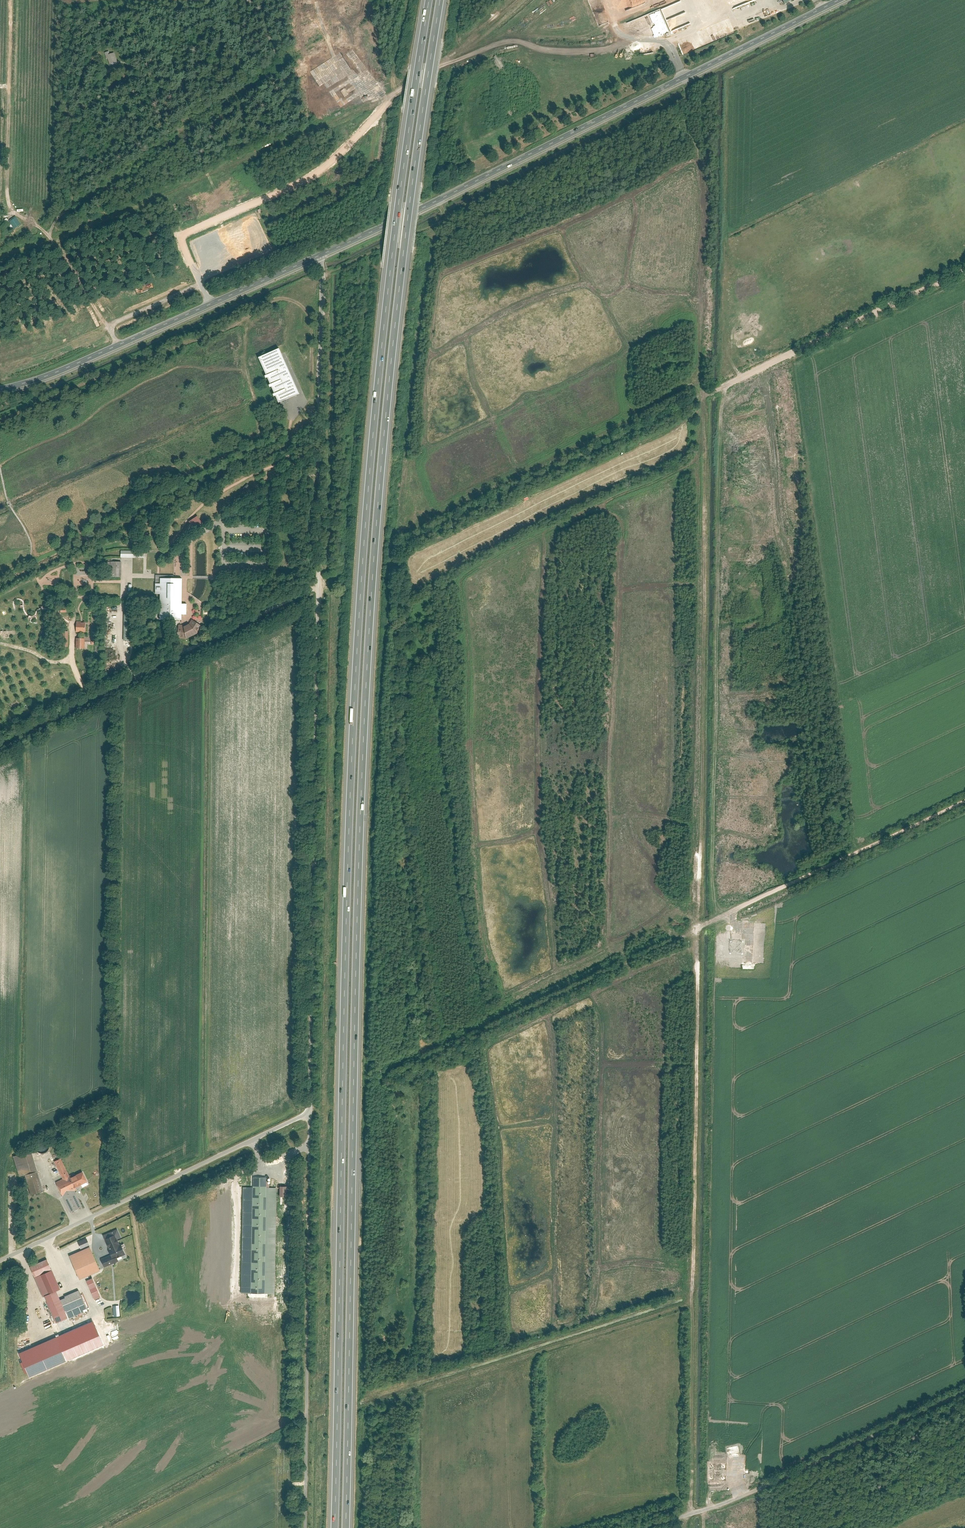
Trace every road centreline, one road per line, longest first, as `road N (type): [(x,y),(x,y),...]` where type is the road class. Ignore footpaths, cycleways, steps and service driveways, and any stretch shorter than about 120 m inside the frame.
road 1 (motorway): [(429,0),(393,248),(358,638),(335,1527)]
road 2 (motorway): [(346,1527),(370,623),(391,363),(440,0)]
road 3 (residential): [(0,1261),(311,1112),(323,272)]
road 4 (track): [(700,926),(707,191),(683,75)]
road 5 (track): [(964,802),(382,1077)]
road 6 (track): [(398,542),(964,268)]
road 7 (track): [(700,926),(692,1513)]
road 8 (tertiary): [(318,256),(836,0)]
road 9 (track): [(628,39),(561,53),(503,47),(444,69),(384,104),(320,174),(187,232),(181,273)]
road 10 (track): [(311,1112),(306,1527)]
road 11 (track): [(319,580),(0,739)]
road 12 (track): [(964,1391),(803,1469),(646,1527)]
road 13 (tertiary): [(0,388),(318,256)]
road 14 (track): [(246,325),(285,291),(446,214)]

